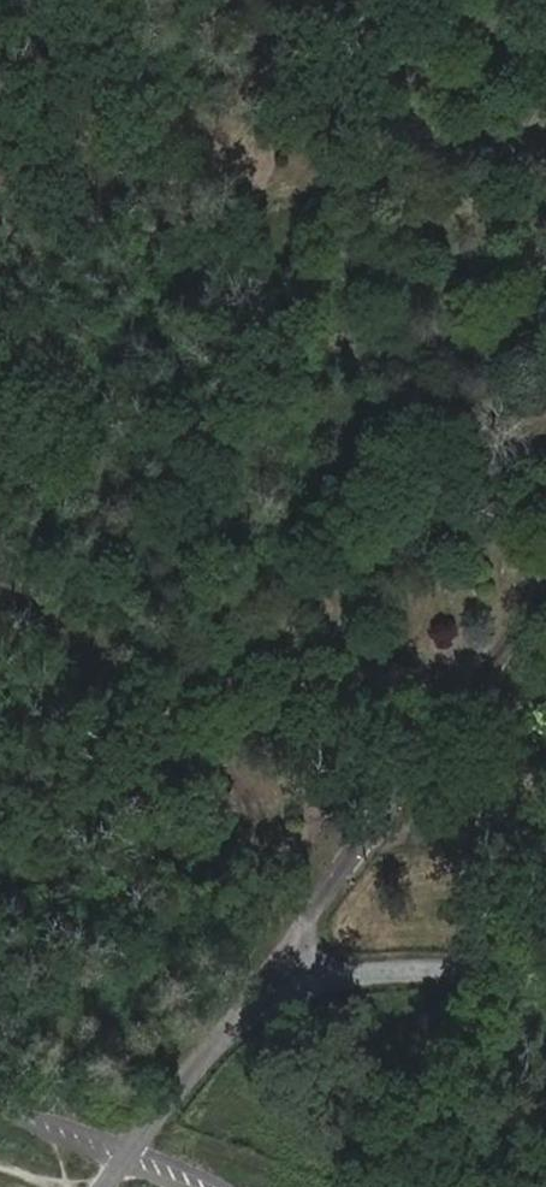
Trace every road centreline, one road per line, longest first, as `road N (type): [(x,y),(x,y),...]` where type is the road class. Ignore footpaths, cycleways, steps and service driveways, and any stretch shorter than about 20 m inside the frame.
road 1 (track): [(0,239),(54,197),(258,130),(374,105),(490,90),(545,141)]
road 2 (track): [(377,830),(0,592)]
road 3 (residential): [(109,1186),(283,960)]

